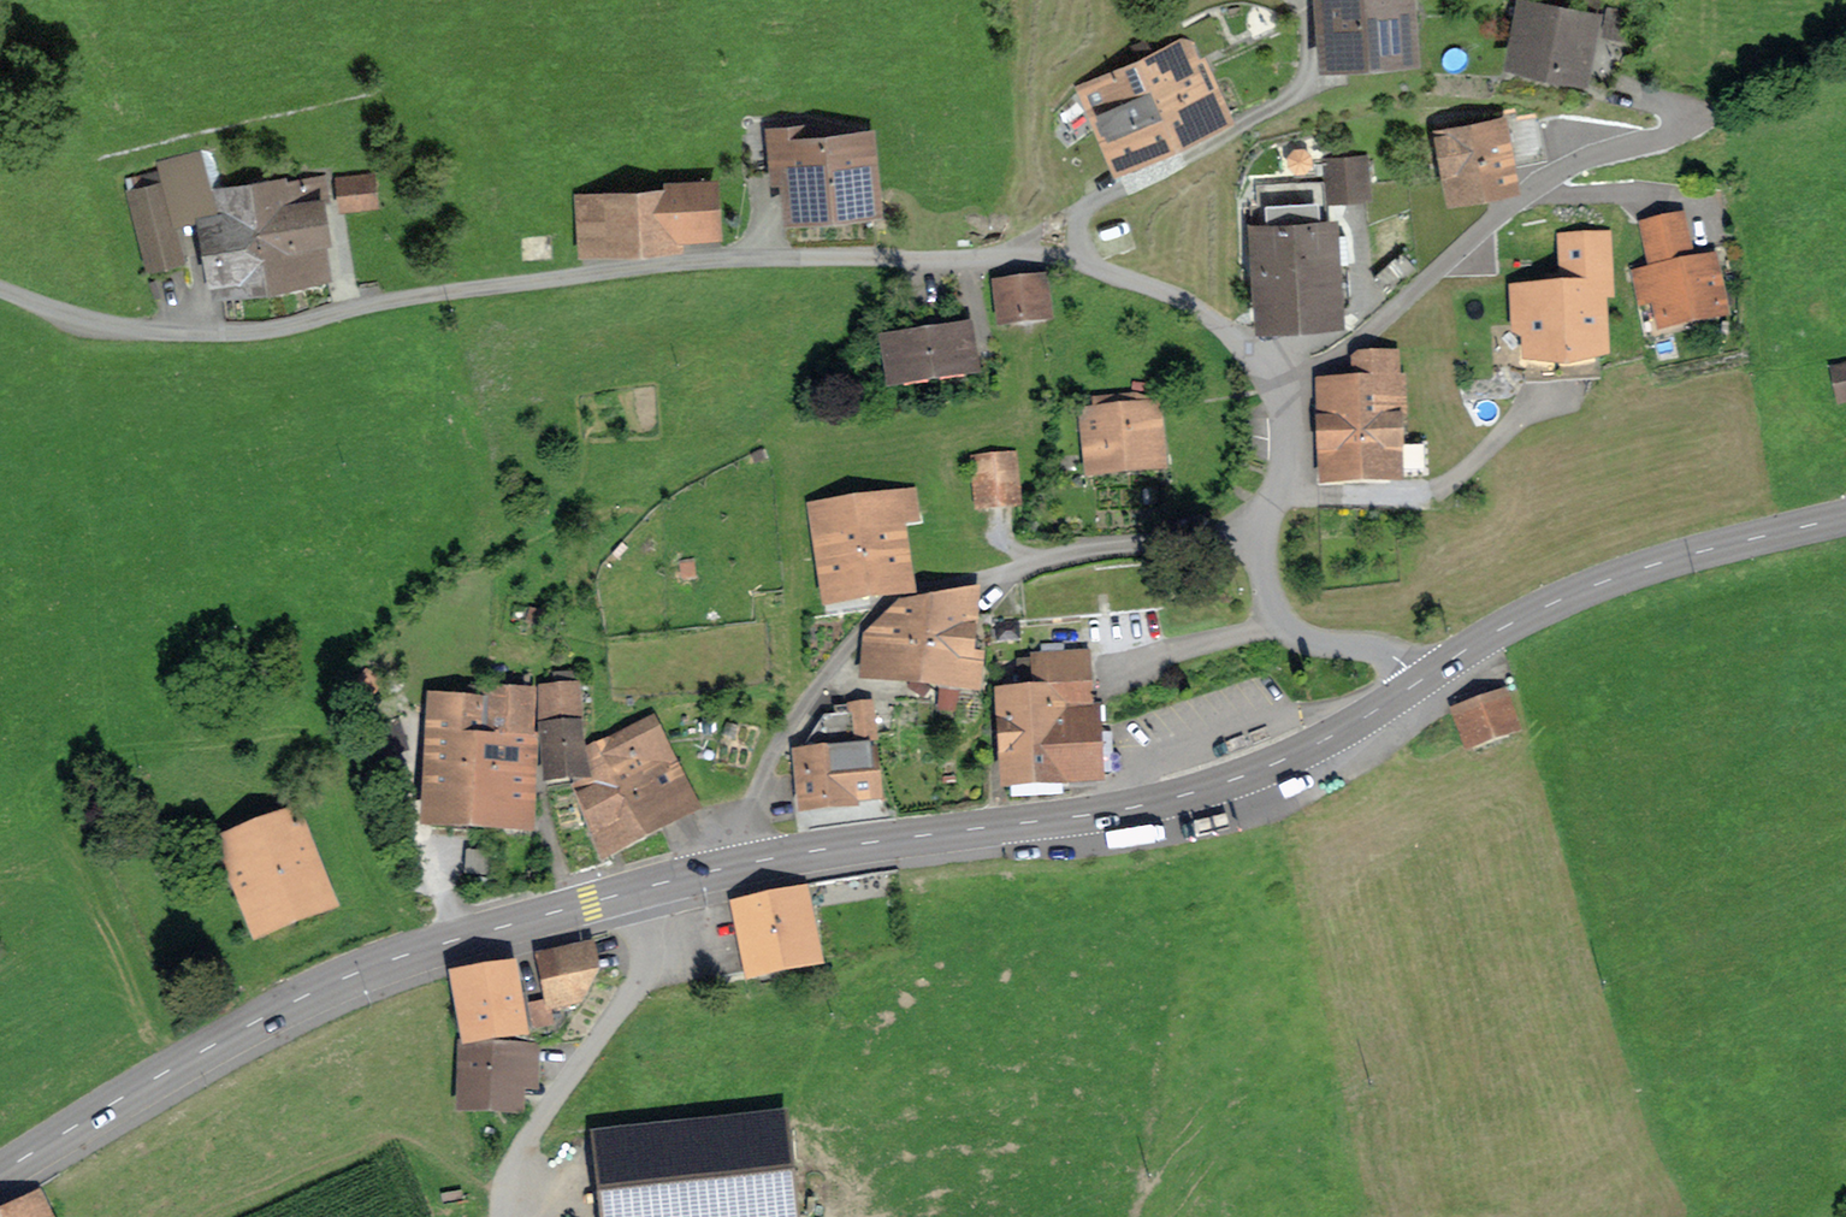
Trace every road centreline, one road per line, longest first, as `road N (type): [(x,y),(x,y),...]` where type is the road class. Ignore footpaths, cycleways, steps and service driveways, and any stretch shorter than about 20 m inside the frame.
road 1 (unclassified): [(1419,682),(1391,656),(1310,640),(1280,621),(1263,568),(1262,531),(1284,467),(1287,420),(1268,378),(1213,322),(1094,269),(1051,259),(708,257),(388,297),(250,331),(126,327),(0,287)]
road 2 (primary): [(1419,682),(1325,740),(1186,794),(817,850),(635,890)]
road 3 (primary): [(635,890),(350,976),(195,1056),(0,1173)]
road 4 (primary): [(1845,517),(1602,582),(1504,627),(1419,682)]
road 5 (unclassified): [(501,1216),(506,1177),(521,1148),(635,989),(644,940),(635,890)]

